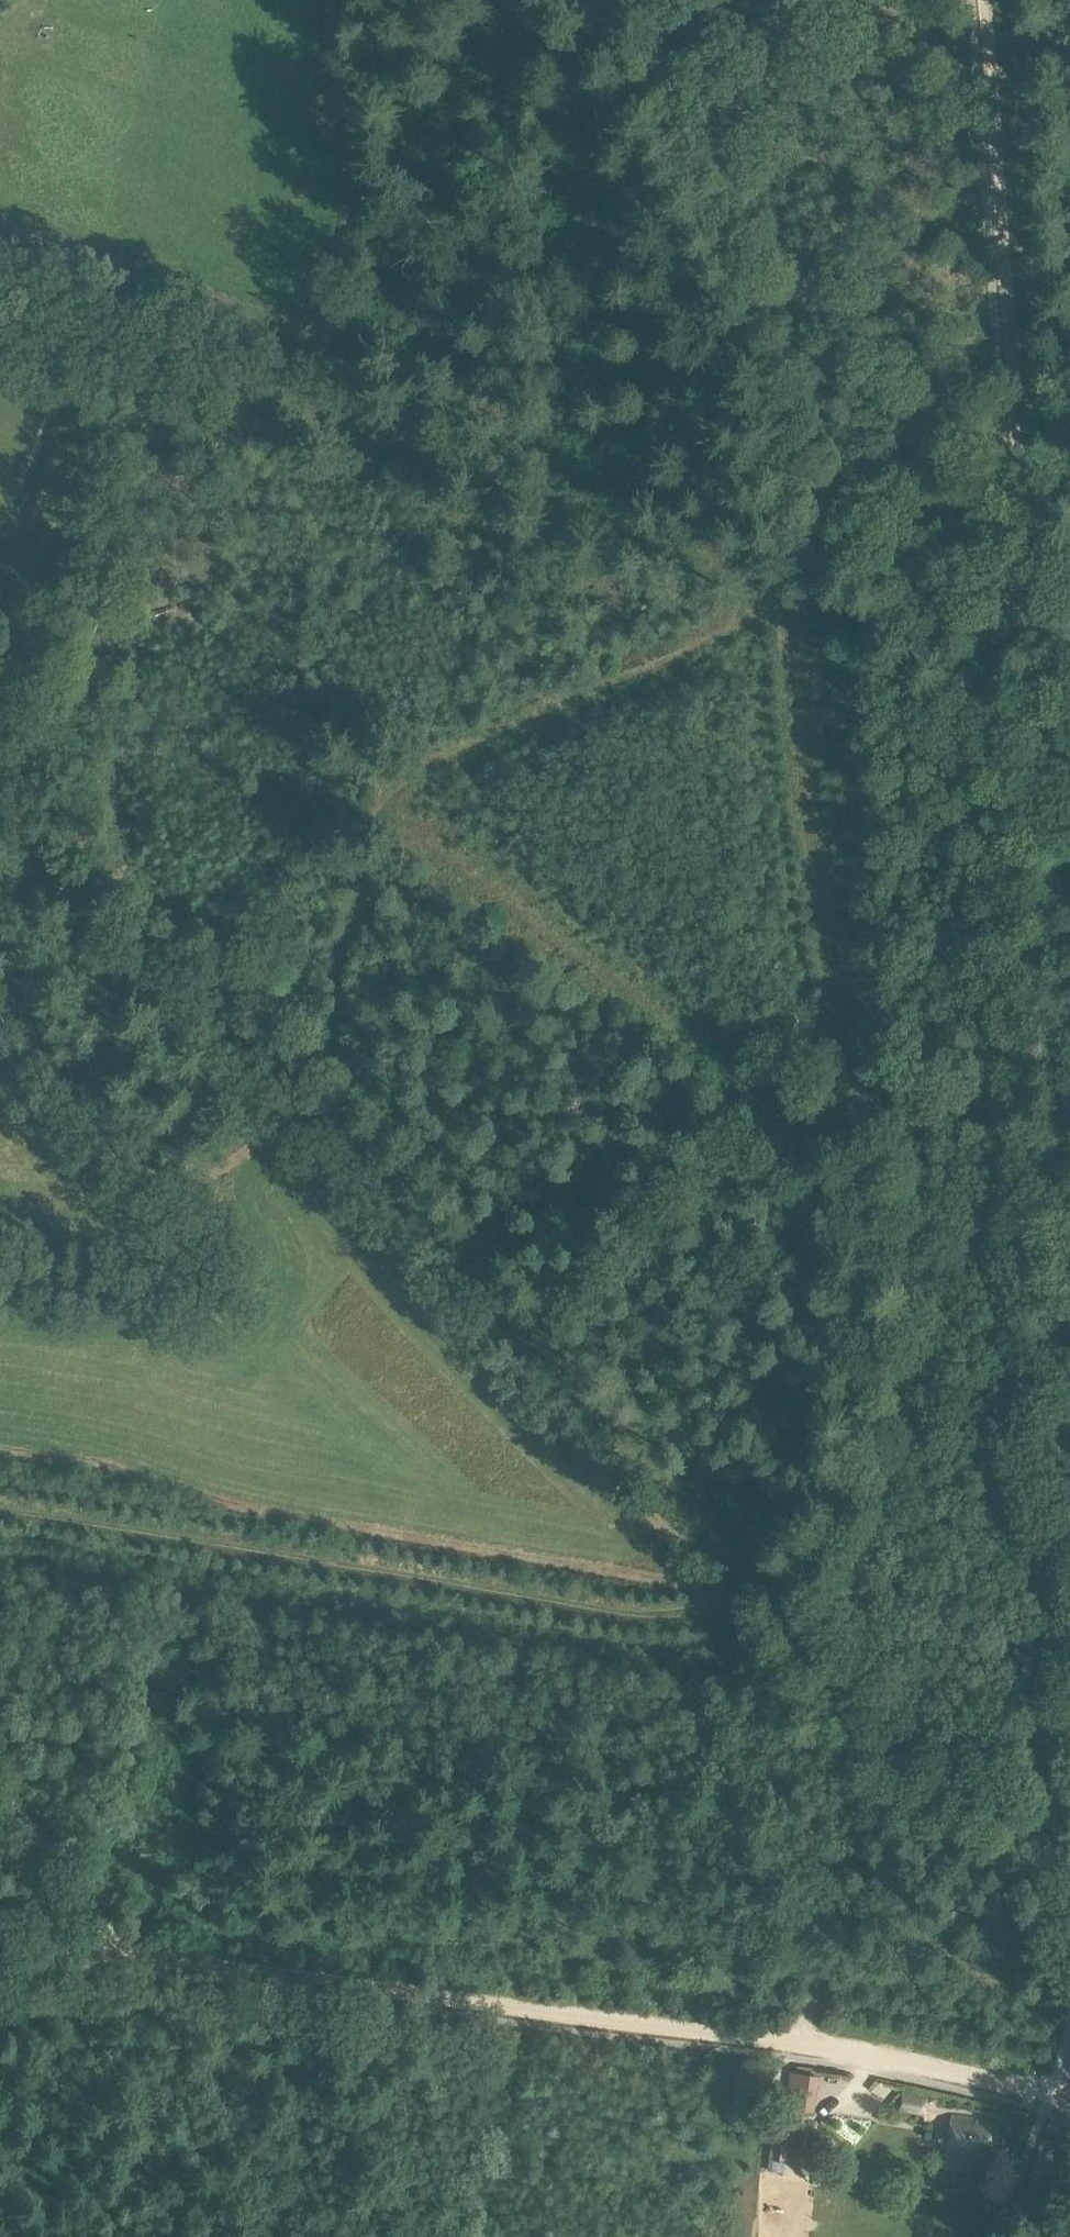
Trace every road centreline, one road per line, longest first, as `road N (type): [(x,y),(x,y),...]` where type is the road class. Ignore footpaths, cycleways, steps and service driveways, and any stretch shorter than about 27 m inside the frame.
road 1 (track): [(794,614),(414,779),(393,790),(384,811),(393,1146),(763,1589)]
road 2 (track): [(1069,1087),(982,0)]
road 3 (track): [(132,1957),(810,2040),(1069,2091)]
road 4 (track): [(763,1589),(679,1614),(631,1612),(0,1511)]
road 5 (track): [(609,0),(648,50),(734,240),(765,336),(794,614)]
road 6 (track): [(393,790),(850,1129)]
road 7 (track): [(850,1129),(794,614)]
road 8 (track): [(763,1589),(796,1555),(853,1463),(864,1403),(850,1129)]
road 9 (track): [(763,1589),(842,1674),(859,1730),(810,2040)]
road 10 (track): [(315,2236),(132,1957)]
road 11 (track): [(791,592),(1034,690)]
road 12 (track): [(132,1957),(106,1930),(39,1900),(0,1867)]
road 13 (track): [(0,1959),(132,1957)]
road 14 (track): [(1018,2236),(1059,2112)]

